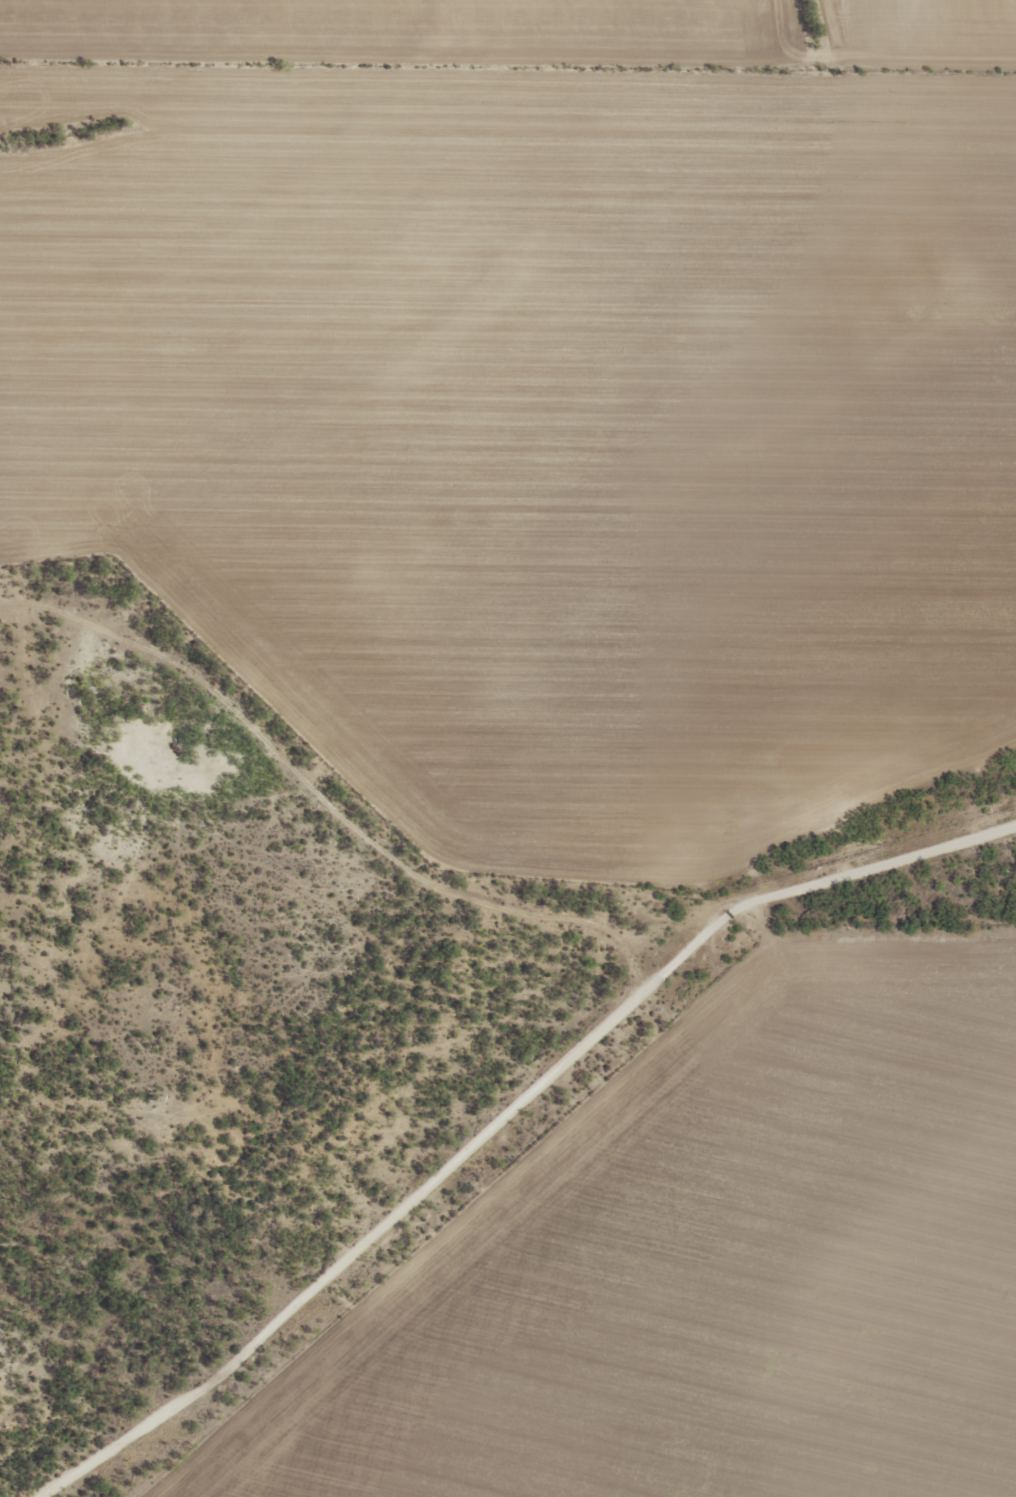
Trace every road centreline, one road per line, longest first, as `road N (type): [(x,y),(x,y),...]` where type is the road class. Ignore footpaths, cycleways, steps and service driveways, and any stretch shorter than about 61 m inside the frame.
road 1 (residential): [(193,1496),(341,1373),(1015,1056)]

